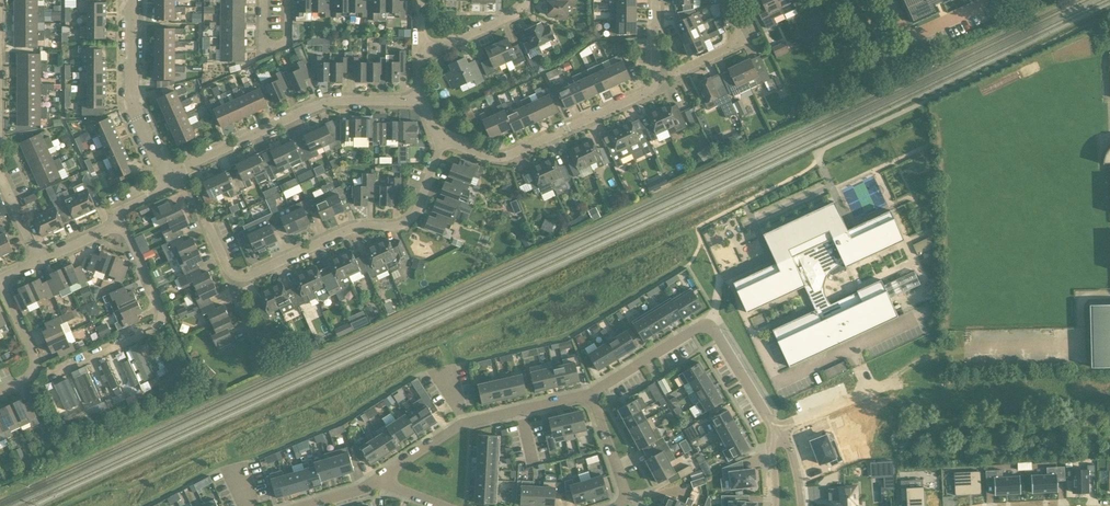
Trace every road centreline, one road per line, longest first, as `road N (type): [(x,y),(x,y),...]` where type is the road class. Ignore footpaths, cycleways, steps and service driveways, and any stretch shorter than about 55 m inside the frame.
road 1 (residential): [(232,281),(368,223),(410,217),(442,134)]
road 2 (residential): [(176,174),(314,106),(421,97)]
road 3 (residential): [(779,428),(706,326),(590,393)]
road 4 (residential): [(48,376),(161,324),(160,306),(121,222)]
road 5 (residential): [(658,83),(517,153),(442,134)]
road 6 (residential): [(590,393),(463,423),(381,479)]
road 7 (residential): [(176,174),(161,166),(144,123),(133,0)]
road 8 (residential): [(0,286),(34,358),(30,375),(0,390)]
road 9 (residential): [(658,83),(736,39),(730,0)]
road 10 (residential): [(232,281),(176,174)]
road 11 (residential): [(590,393),(626,497),(621,505)]

